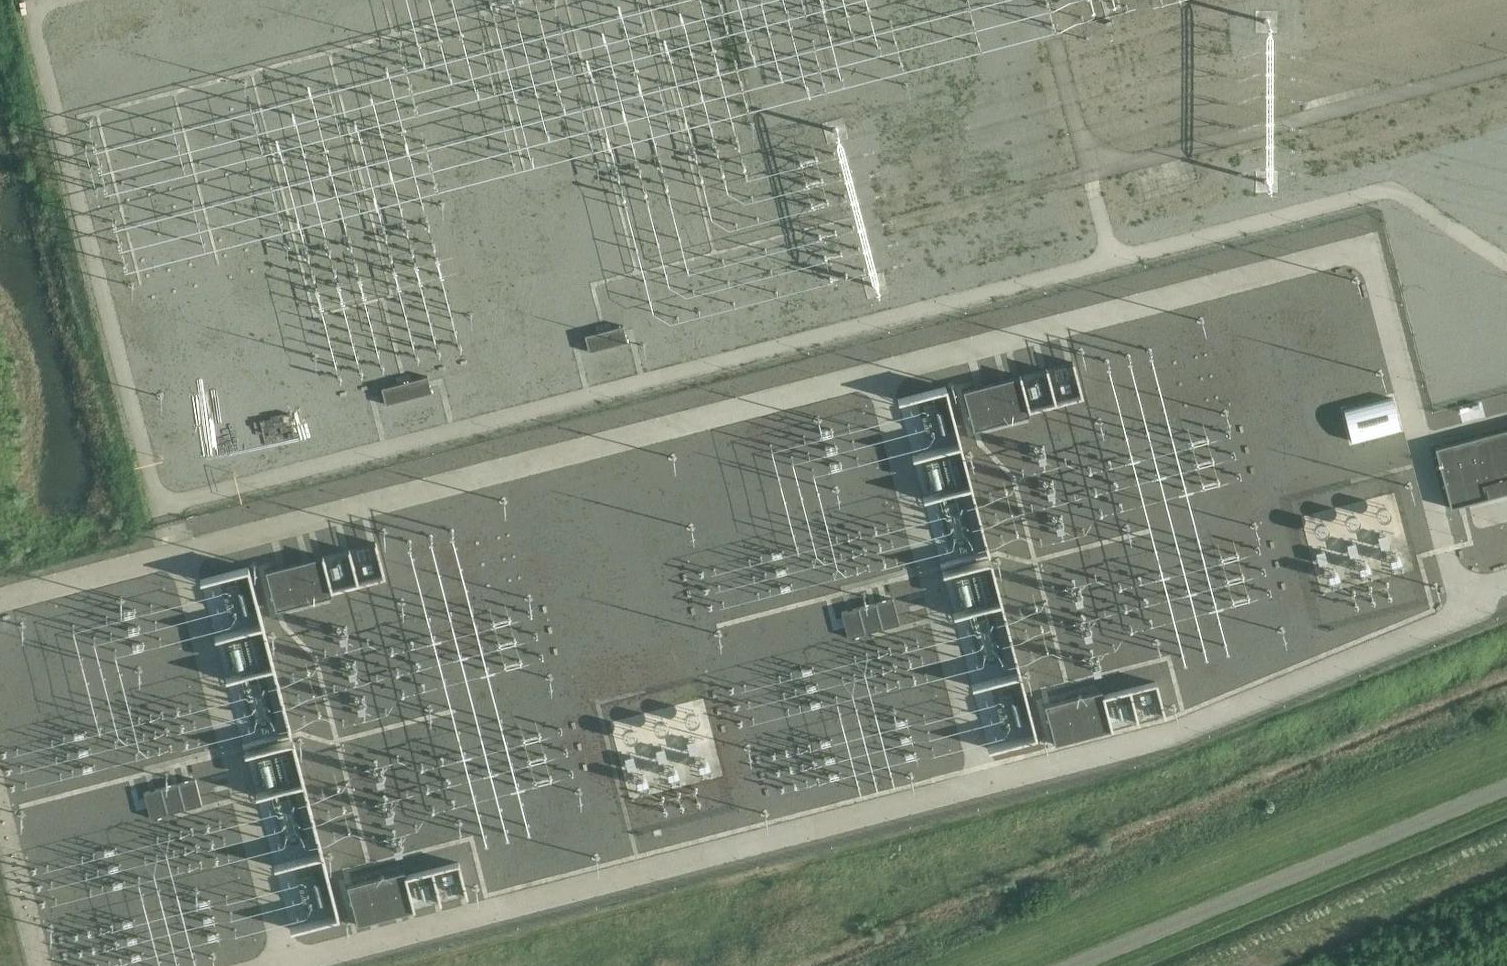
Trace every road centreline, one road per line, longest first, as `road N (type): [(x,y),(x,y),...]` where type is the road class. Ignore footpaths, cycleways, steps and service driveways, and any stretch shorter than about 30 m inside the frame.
road 1 (unclassified): [(1097,965),(1506,800)]

